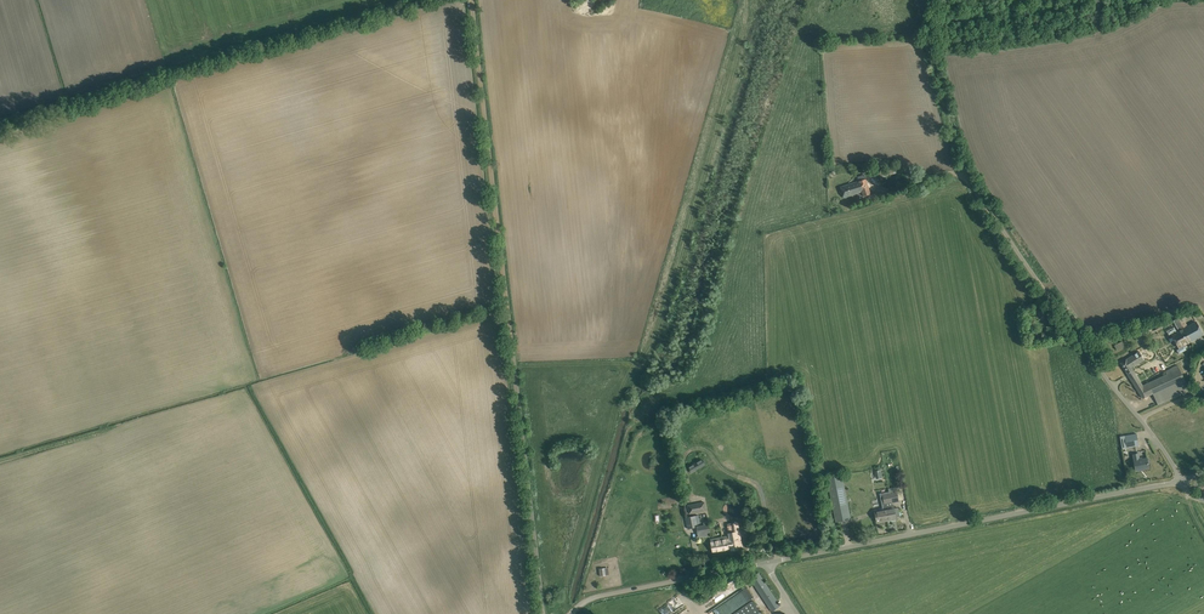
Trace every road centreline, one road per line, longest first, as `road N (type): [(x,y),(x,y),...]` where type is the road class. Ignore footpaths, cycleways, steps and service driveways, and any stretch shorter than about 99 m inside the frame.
road 1 (unclassified): [(543,613),(472,0)]
road 2 (unclassified): [(1182,481),(966,180),(929,35)]
road 3 (unclassified): [(764,563),(1182,481)]
road 4 (unclassified): [(571,613),(606,595),(764,563)]
road 5 (track): [(123,425),(0,460)]

